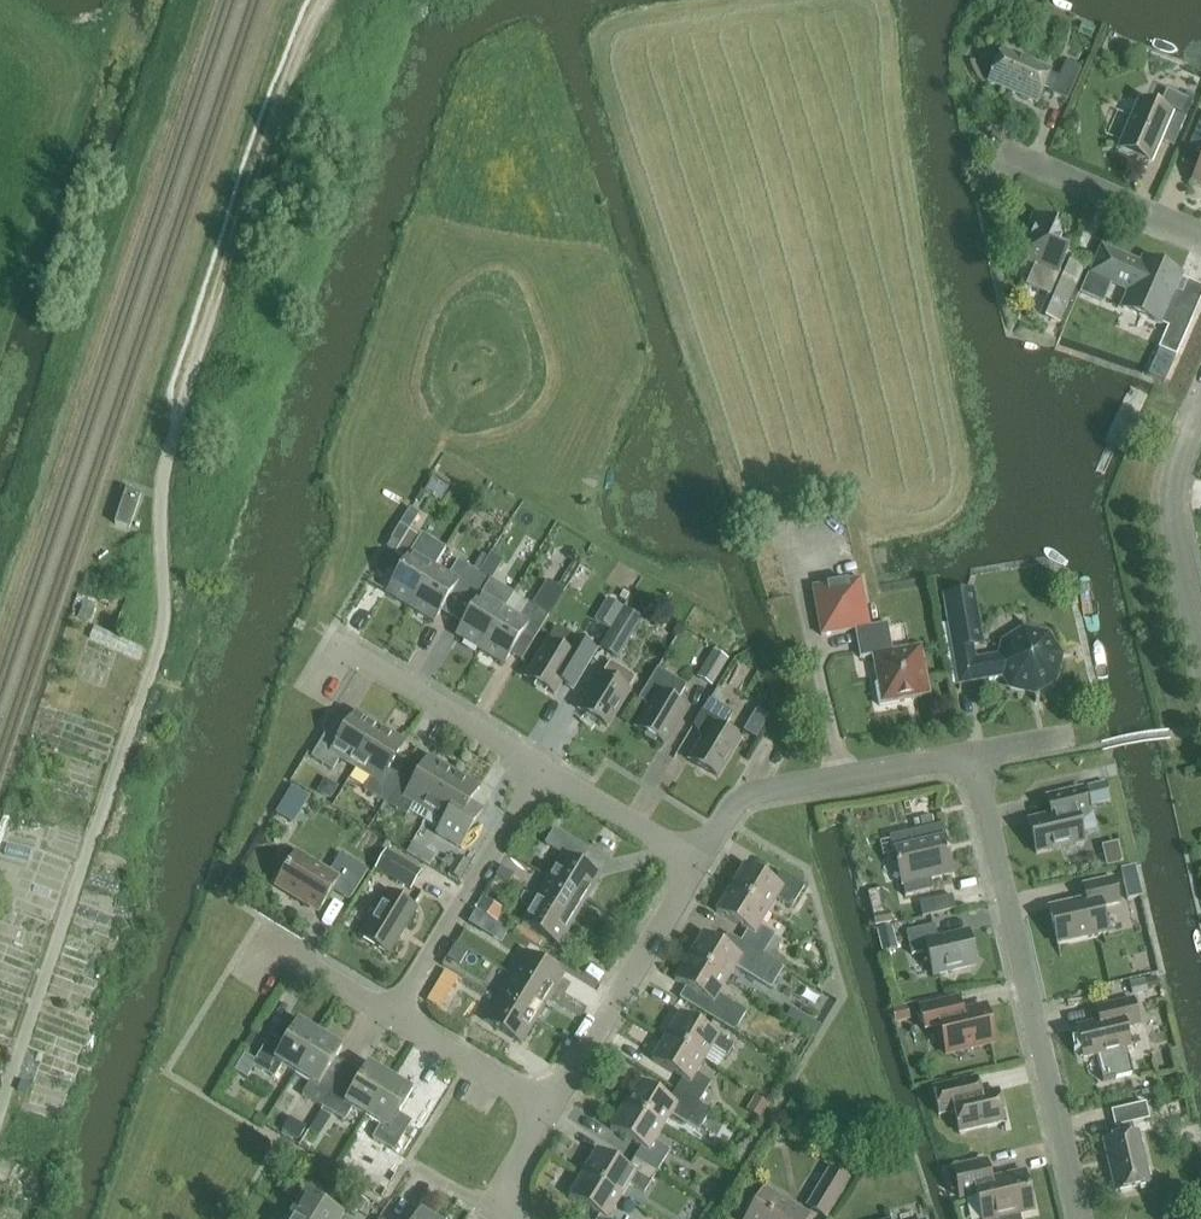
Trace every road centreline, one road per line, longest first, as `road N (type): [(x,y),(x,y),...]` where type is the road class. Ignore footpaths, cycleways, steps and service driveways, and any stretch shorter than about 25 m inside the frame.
road 1 (residential): [(1082,1218),(973,752)]
road 2 (residential): [(695,863),(360,659)]
road 3 (residential): [(548,1112),(260,935)]
road 4 (residential): [(695,863),(749,794),(973,752)]
road 5 (residential): [(548,1112),(695,863)]
road 6 (residential): [(1200,640),(1172,509),(1179,463),(1200,413)]
road 7 (residential): [(1200,234),(1009,153)]
road 8 (residential): [(525,1218),(498,1200),(548,1112)]

